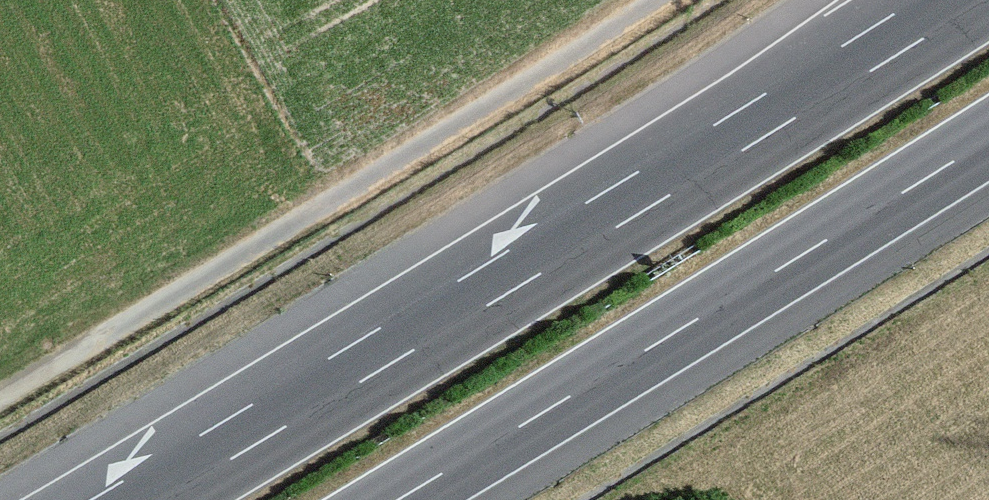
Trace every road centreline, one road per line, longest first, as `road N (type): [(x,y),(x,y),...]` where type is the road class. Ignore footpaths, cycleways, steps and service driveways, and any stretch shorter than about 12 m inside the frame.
road 1 (motorway): [(984,0),(162,499)]
road 2 (track): [(654,0),(0,394)]
road 3 (motorway): [(398,499),(988,139)]

